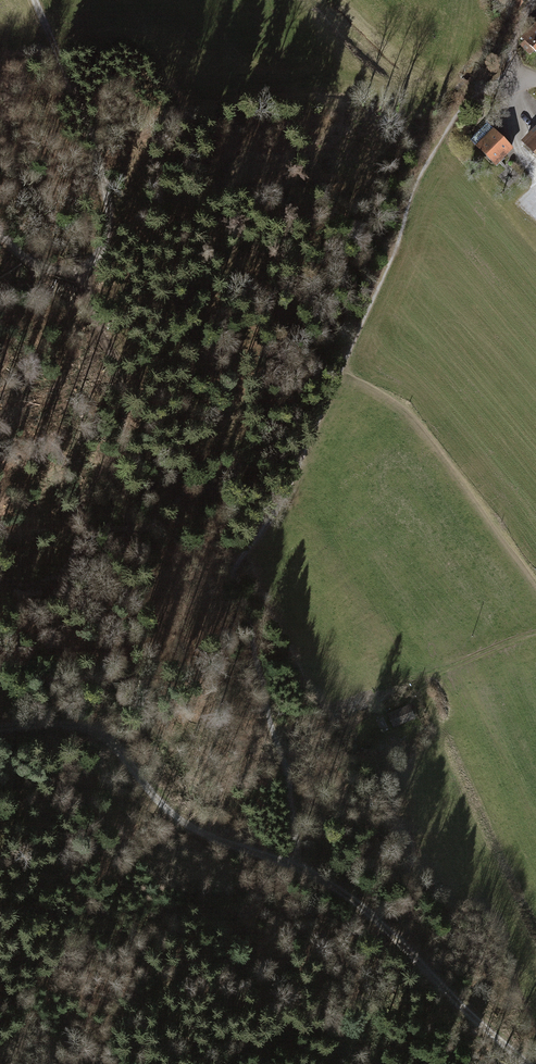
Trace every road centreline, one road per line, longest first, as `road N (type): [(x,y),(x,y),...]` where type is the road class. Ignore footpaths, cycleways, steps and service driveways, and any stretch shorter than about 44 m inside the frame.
road 1 (track): [(0,233),(33,266),(74,271),(92,262),(106,225),(88,115),(36,0)]
road 2 (track): [(302,870),(244,852),(170,813),(99,733),(62,723),(0,728)]
road 3 (track): [(302,870),(371,916),(528,1063)]
road 4 (track): [(74,271),(123,389),(125,438)]

